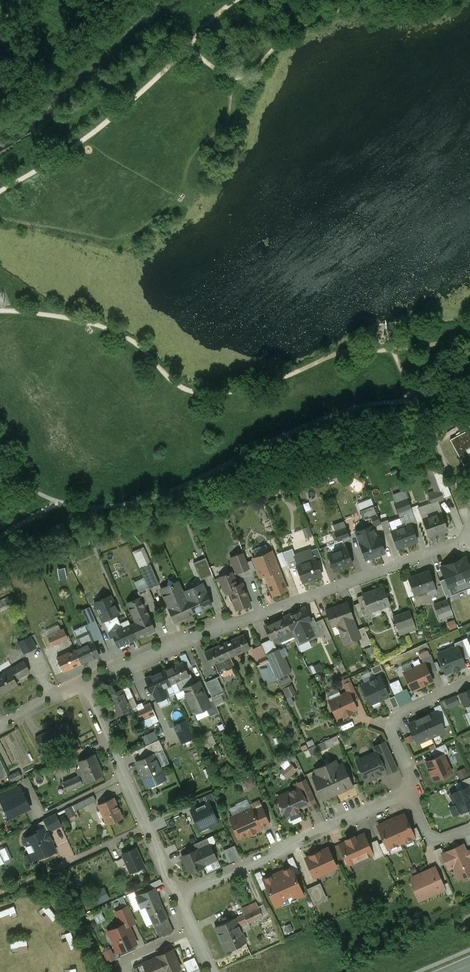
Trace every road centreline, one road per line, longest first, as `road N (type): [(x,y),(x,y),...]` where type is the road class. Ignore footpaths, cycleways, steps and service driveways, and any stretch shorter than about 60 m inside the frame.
road 1 (residential): [(82,686),(469,538)]
road 2 (residential): [(178,895),(408,793)]
road 3 (residential): [(178,895),(82,686)]
road 4 (residential): [(469,680),(397,714),(390,731),(411,779)]

